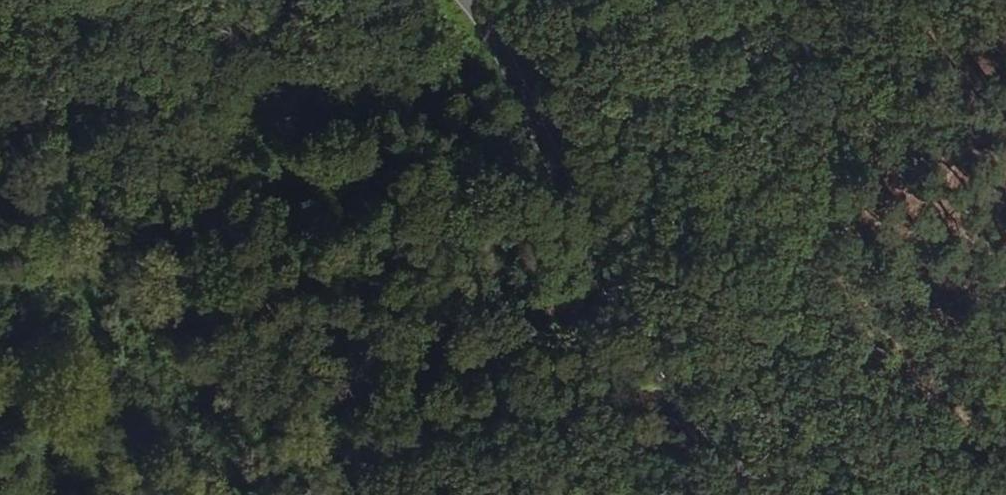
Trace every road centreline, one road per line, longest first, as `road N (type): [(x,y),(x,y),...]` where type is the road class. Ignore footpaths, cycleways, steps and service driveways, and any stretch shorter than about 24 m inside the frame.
road 1 (track): [(525,494),(98,149),(0,31)]
road 2 (secondary): [(745,494),(652,377),(457,0)]

